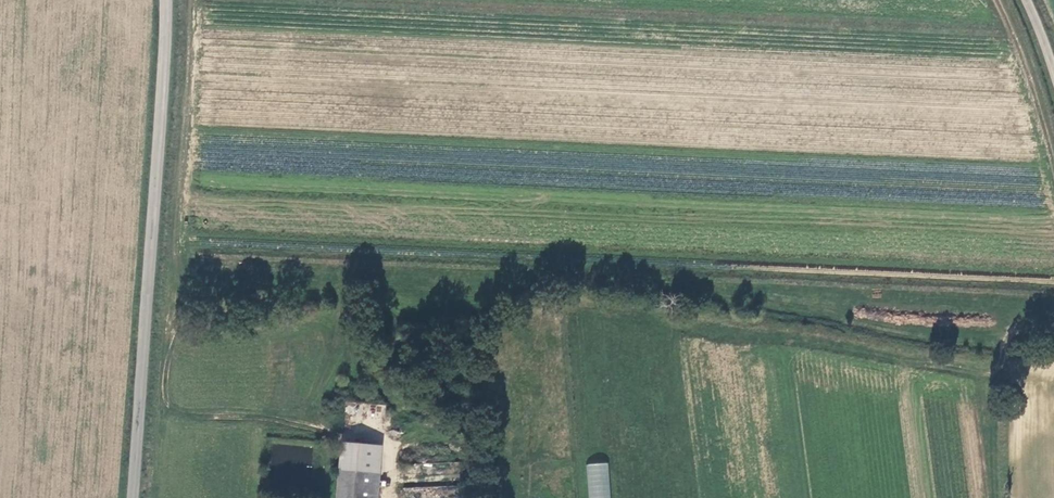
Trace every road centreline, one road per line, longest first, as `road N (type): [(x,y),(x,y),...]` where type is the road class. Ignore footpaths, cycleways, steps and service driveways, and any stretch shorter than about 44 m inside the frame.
road 1 (tertiary): [(165,0),(131,497)]

